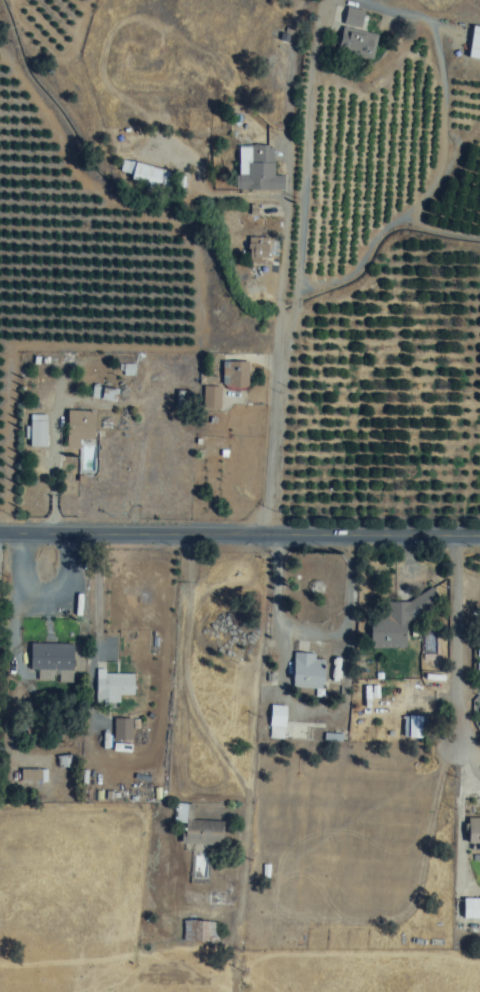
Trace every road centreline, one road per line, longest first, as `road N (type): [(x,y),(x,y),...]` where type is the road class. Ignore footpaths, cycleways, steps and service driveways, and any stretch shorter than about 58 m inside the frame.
road 1 (residential): [(479,542),(0,540)]

